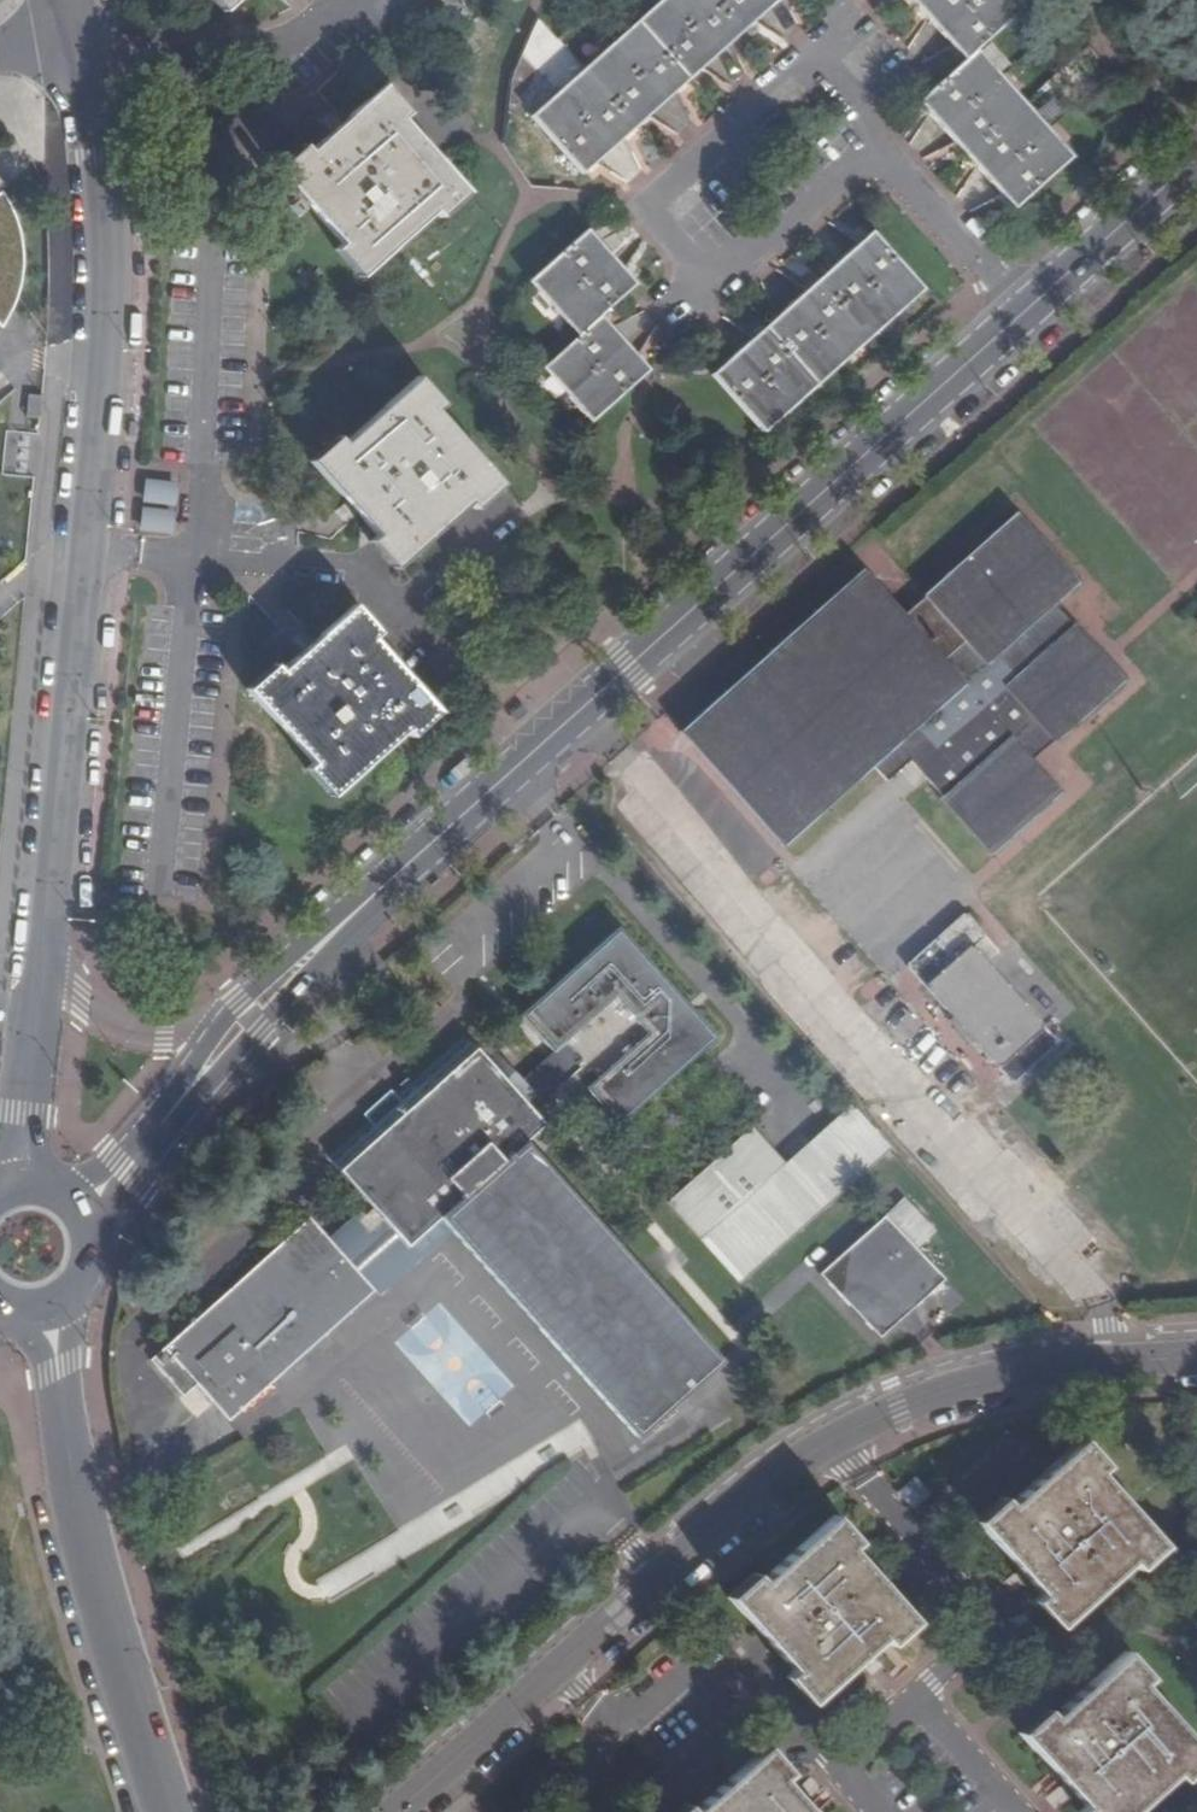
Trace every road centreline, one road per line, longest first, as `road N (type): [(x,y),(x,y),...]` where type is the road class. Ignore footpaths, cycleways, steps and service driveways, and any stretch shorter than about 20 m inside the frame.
road 1 (secondary): [(80,1206),(126,1163),(248,1015),(343,922),(1196,157)]
road 2 (residential): [(21,1180),(105,319),(104,167),(82,48)]
road 3 (residential): [(395,1811),(658,1578),(828,1442),(976,1383),(1196,1360)]
road 4 (residential): [(47,1307),(72,1482),(110,1641),(168,1811)]
road 5 (secondary): [(47,1307),(80,1285),(90,1266),(90,1225),(80,1206)]

